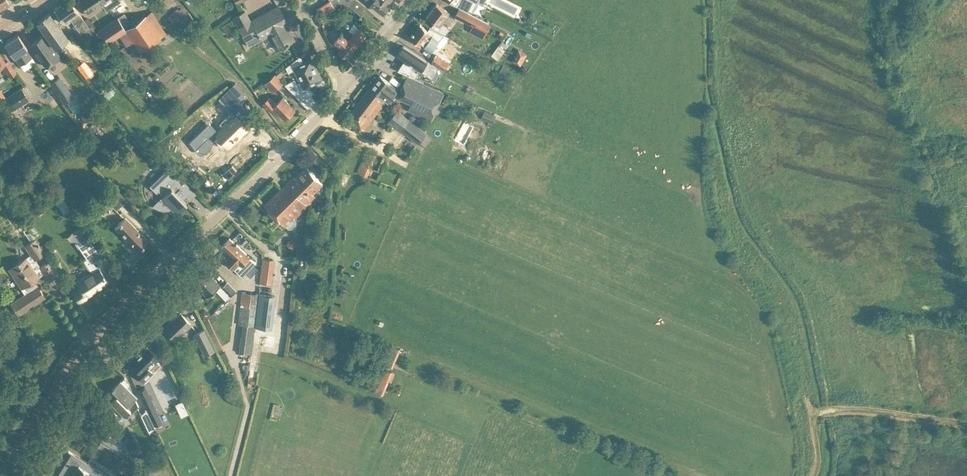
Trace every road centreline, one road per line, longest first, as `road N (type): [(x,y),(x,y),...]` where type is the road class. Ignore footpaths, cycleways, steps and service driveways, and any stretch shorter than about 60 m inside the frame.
road 1 (unclassified): [(0,475),(88,343),(347,88)]
road 2 (track): [(966,422),(846,408),(816,412),(808,417),(811,475)]

